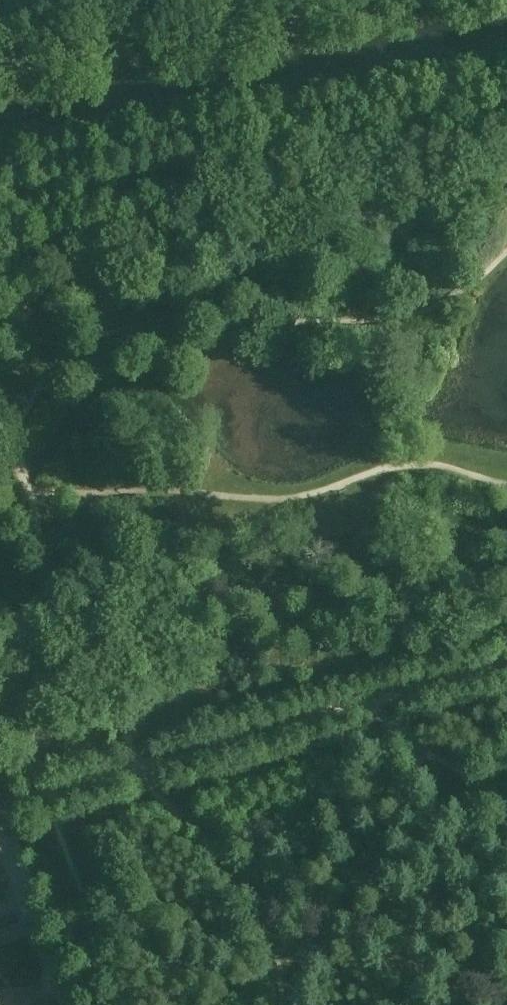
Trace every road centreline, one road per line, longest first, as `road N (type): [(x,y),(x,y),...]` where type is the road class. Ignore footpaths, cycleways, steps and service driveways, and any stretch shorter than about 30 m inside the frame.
road 1 (track): [(0,806),(506,663)]
road 2 (unclassified): [(0,67),(378,0)]
road 3 (unclassified): [(70,1004),(0,824)]

